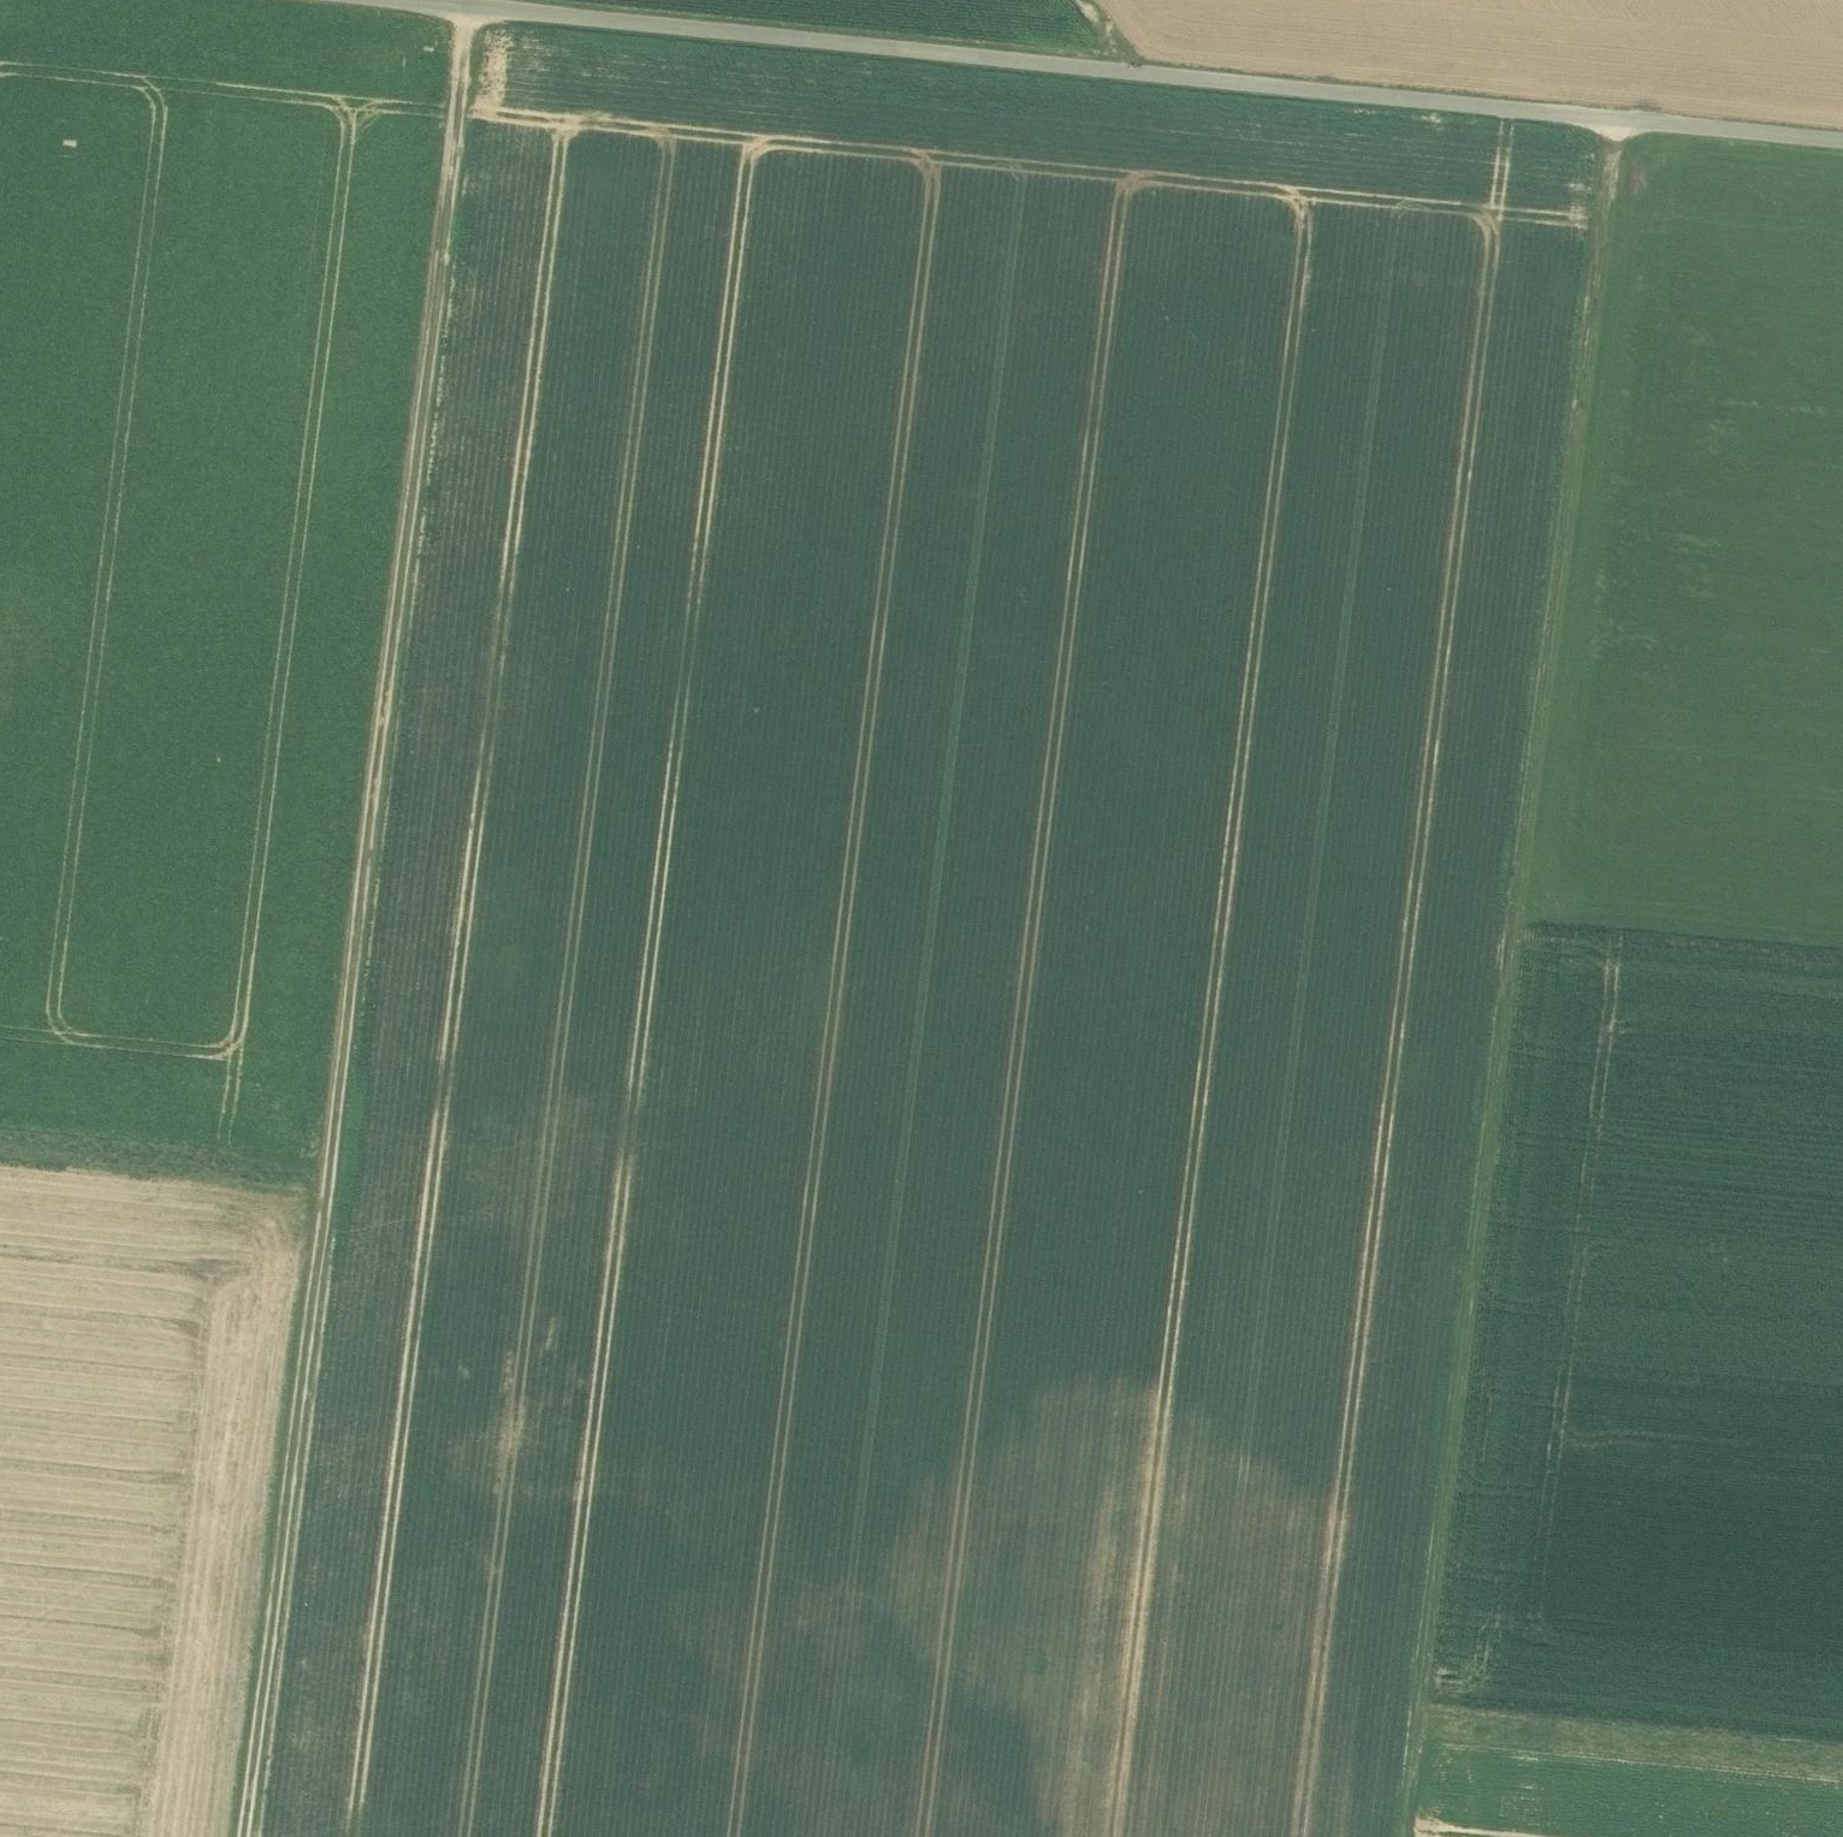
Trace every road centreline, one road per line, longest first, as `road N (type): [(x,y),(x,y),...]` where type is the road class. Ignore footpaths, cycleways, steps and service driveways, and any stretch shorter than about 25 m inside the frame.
road 1 (track): [(468,6),(243,1836)]
road 2 (track): [(1618,119),(1406,1836)]
road 3 (unclassified): [(1842,141),(401,0)]

